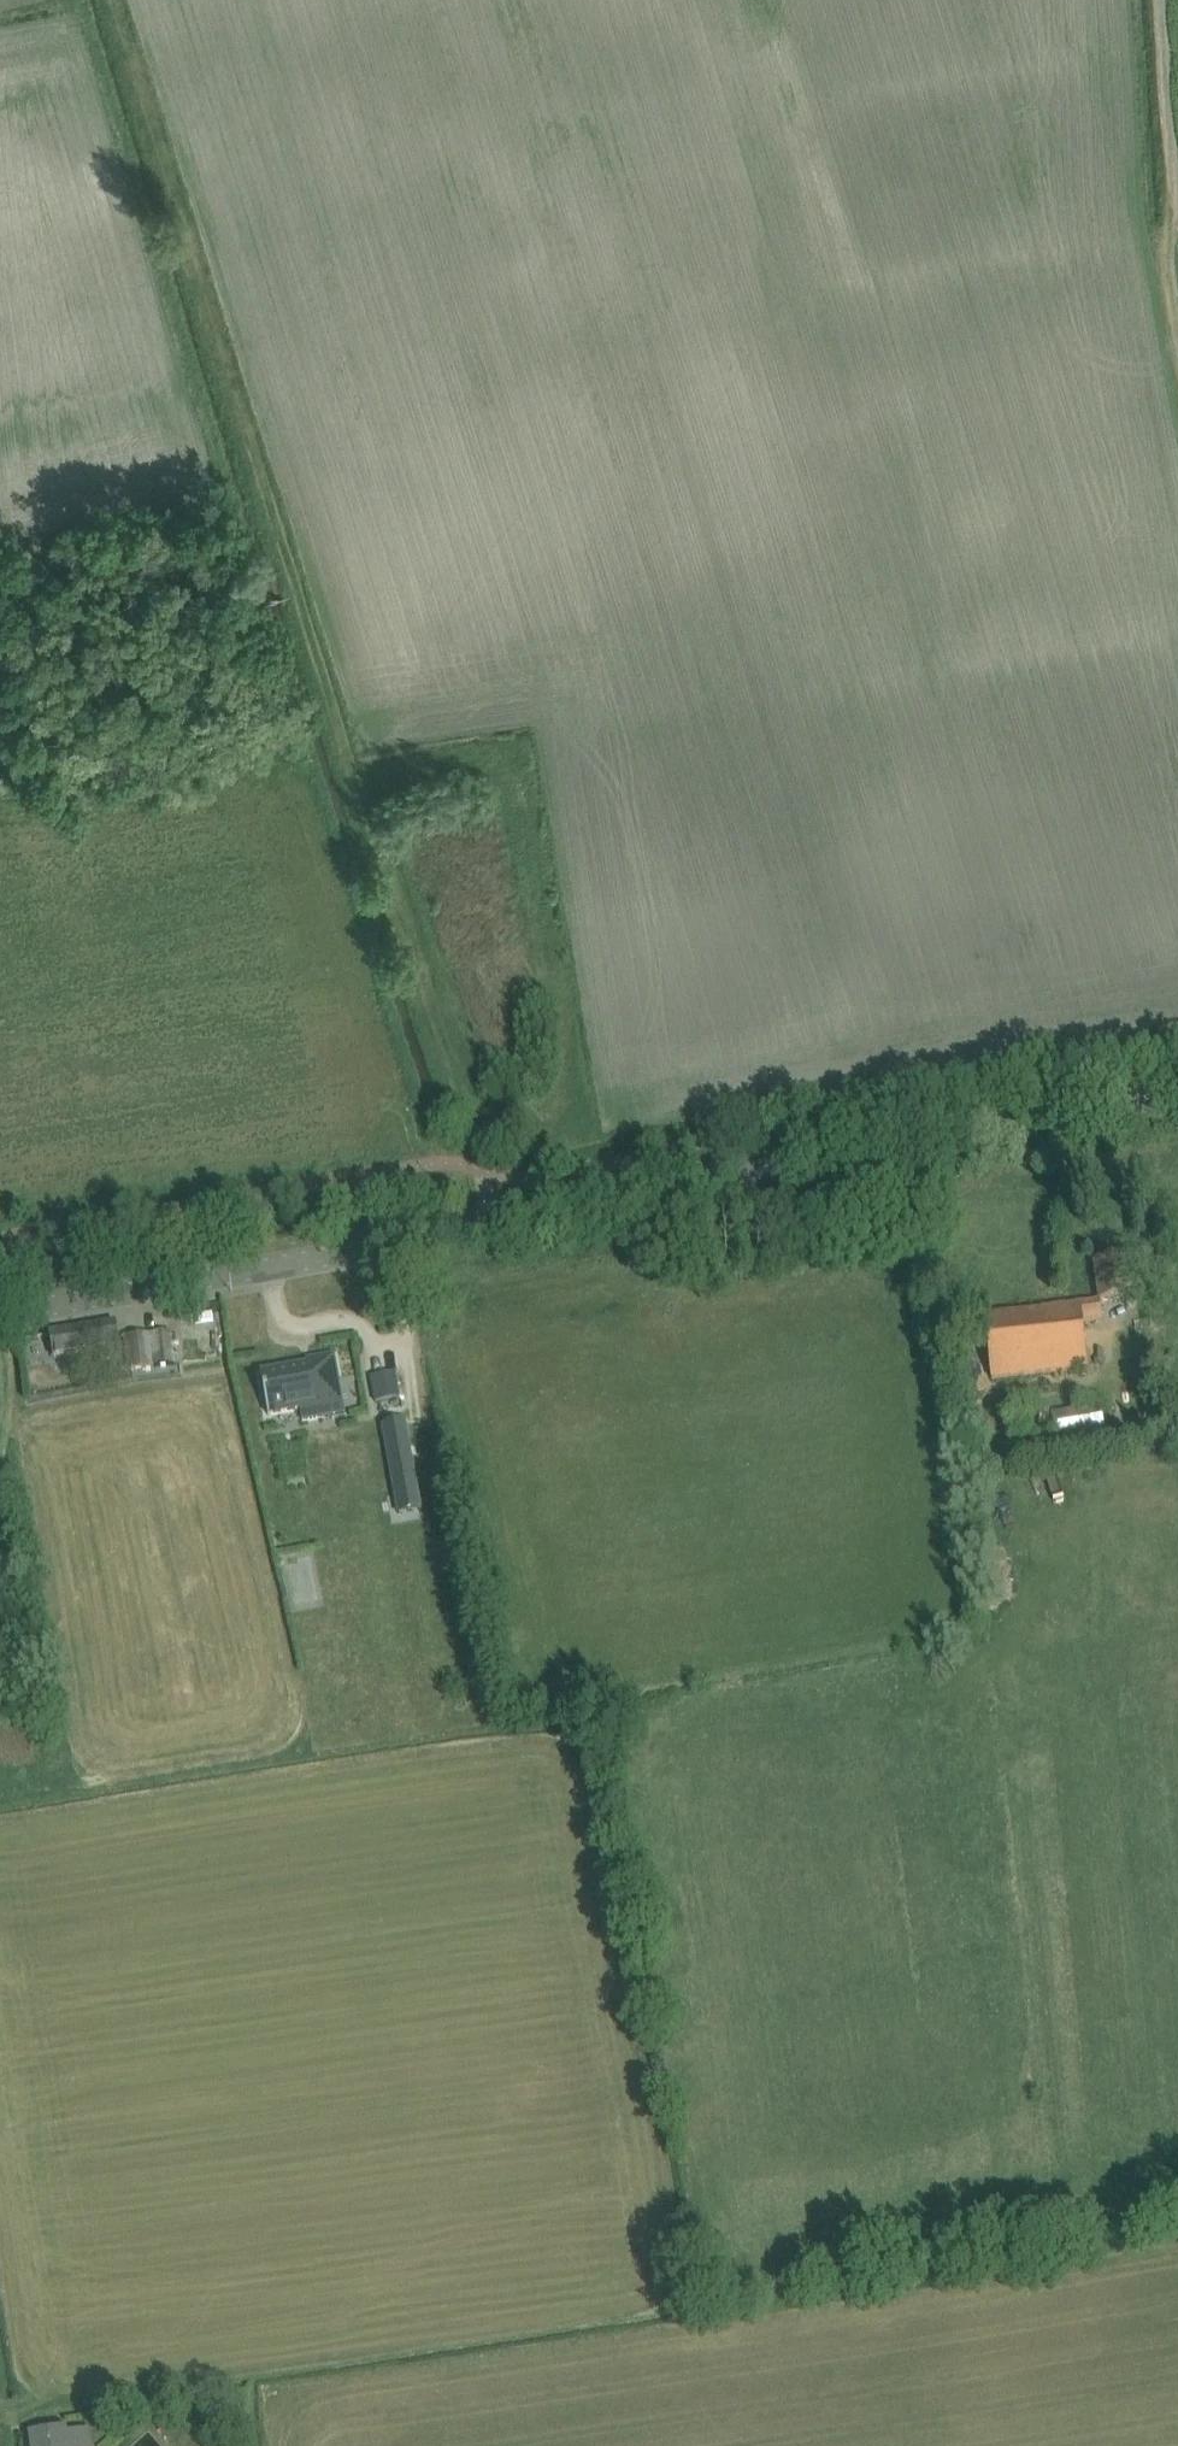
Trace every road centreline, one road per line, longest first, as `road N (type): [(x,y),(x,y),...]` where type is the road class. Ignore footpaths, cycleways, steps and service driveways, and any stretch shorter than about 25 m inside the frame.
road 1 (track): [(112,0),(488,1172),(483,1225)]
road 2 (unclassified): [(0,1315),(1177,1094)]

